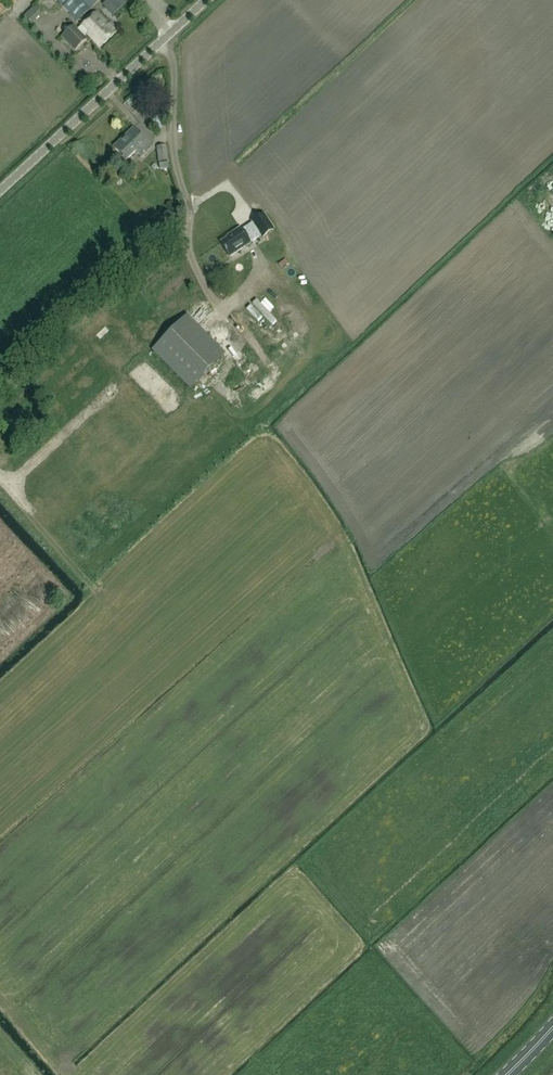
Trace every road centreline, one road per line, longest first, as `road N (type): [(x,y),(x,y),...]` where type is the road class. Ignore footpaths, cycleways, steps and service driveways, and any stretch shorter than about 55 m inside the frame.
road 1 (track): [(161,43),(172,64),(171,150),(191,212),(186,244),(220,317)]
road 2 (unclassified): [(0,189),(207,0)]

